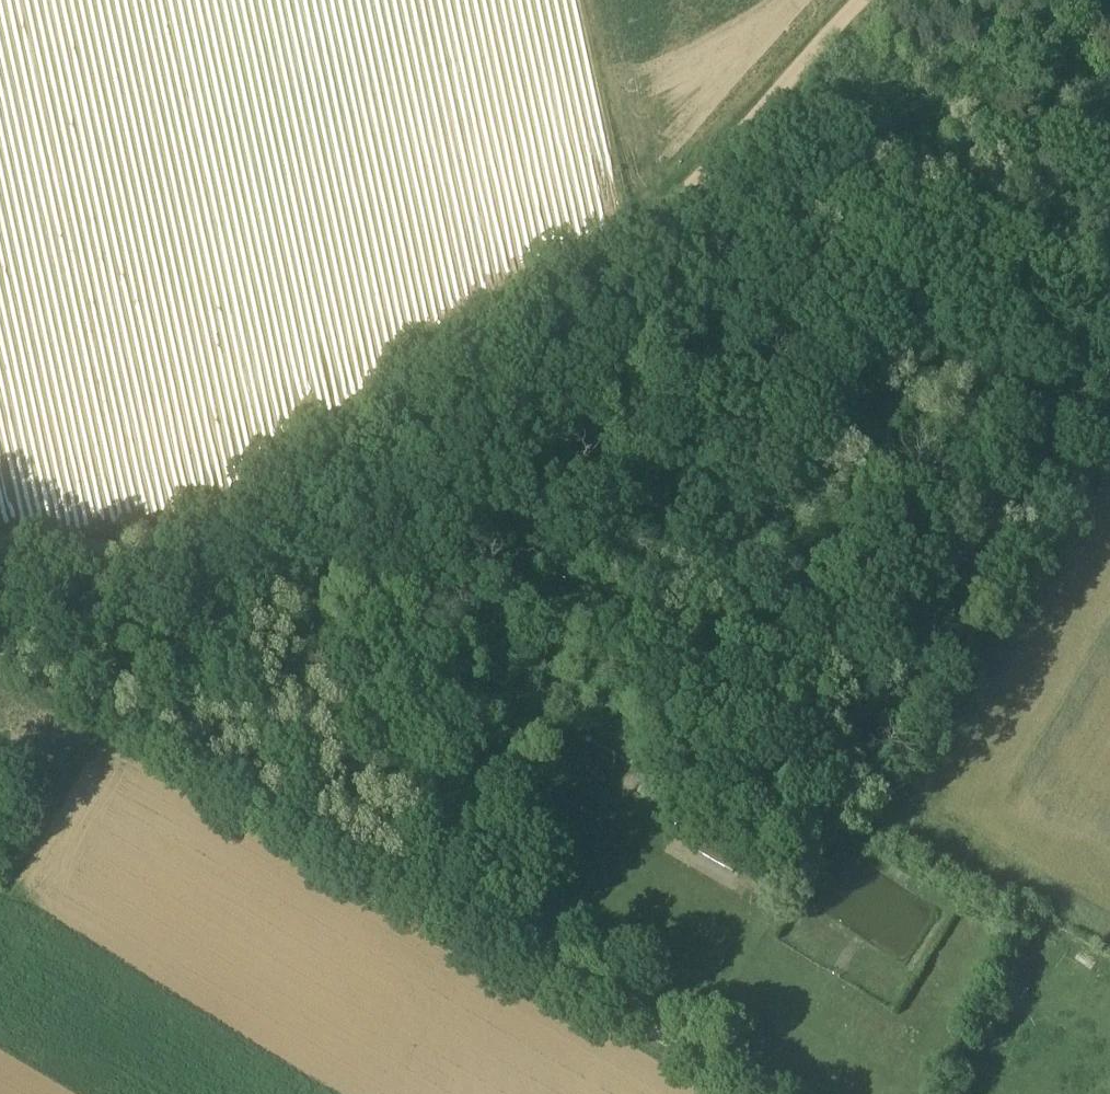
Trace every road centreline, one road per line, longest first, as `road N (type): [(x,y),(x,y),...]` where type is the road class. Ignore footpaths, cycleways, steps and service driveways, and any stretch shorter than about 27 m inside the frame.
road 1 (track): [(881,0),(842,28),(643,238),(498,312),(295,456),(155,523),(61,537),(0,529)]
road 2 (unclassified): [(769,1093),(0,630)]

